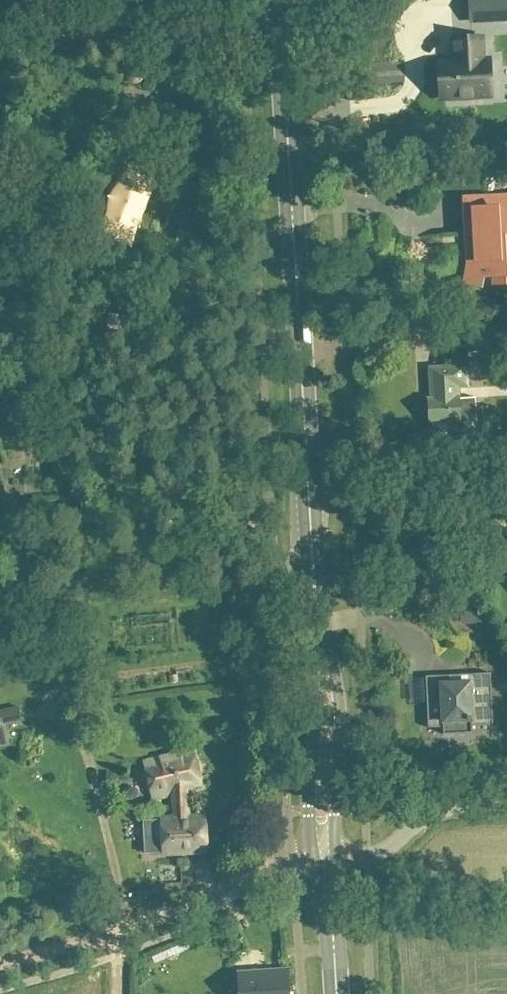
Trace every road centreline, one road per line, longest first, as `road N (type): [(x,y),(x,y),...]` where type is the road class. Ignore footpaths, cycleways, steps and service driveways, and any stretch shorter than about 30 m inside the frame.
road 1 (primary): [(326,859),(328,733),(281,27)]
road 2 (residential): [(281,27),(0,26)]
road 3 (track): [(265,871),(112,932),(0,963)]
road 4 (unclassified): [(506,803),(432,812),(383,851),(326,859)]
road 5 (primary): [(337,993),(326,859)]

